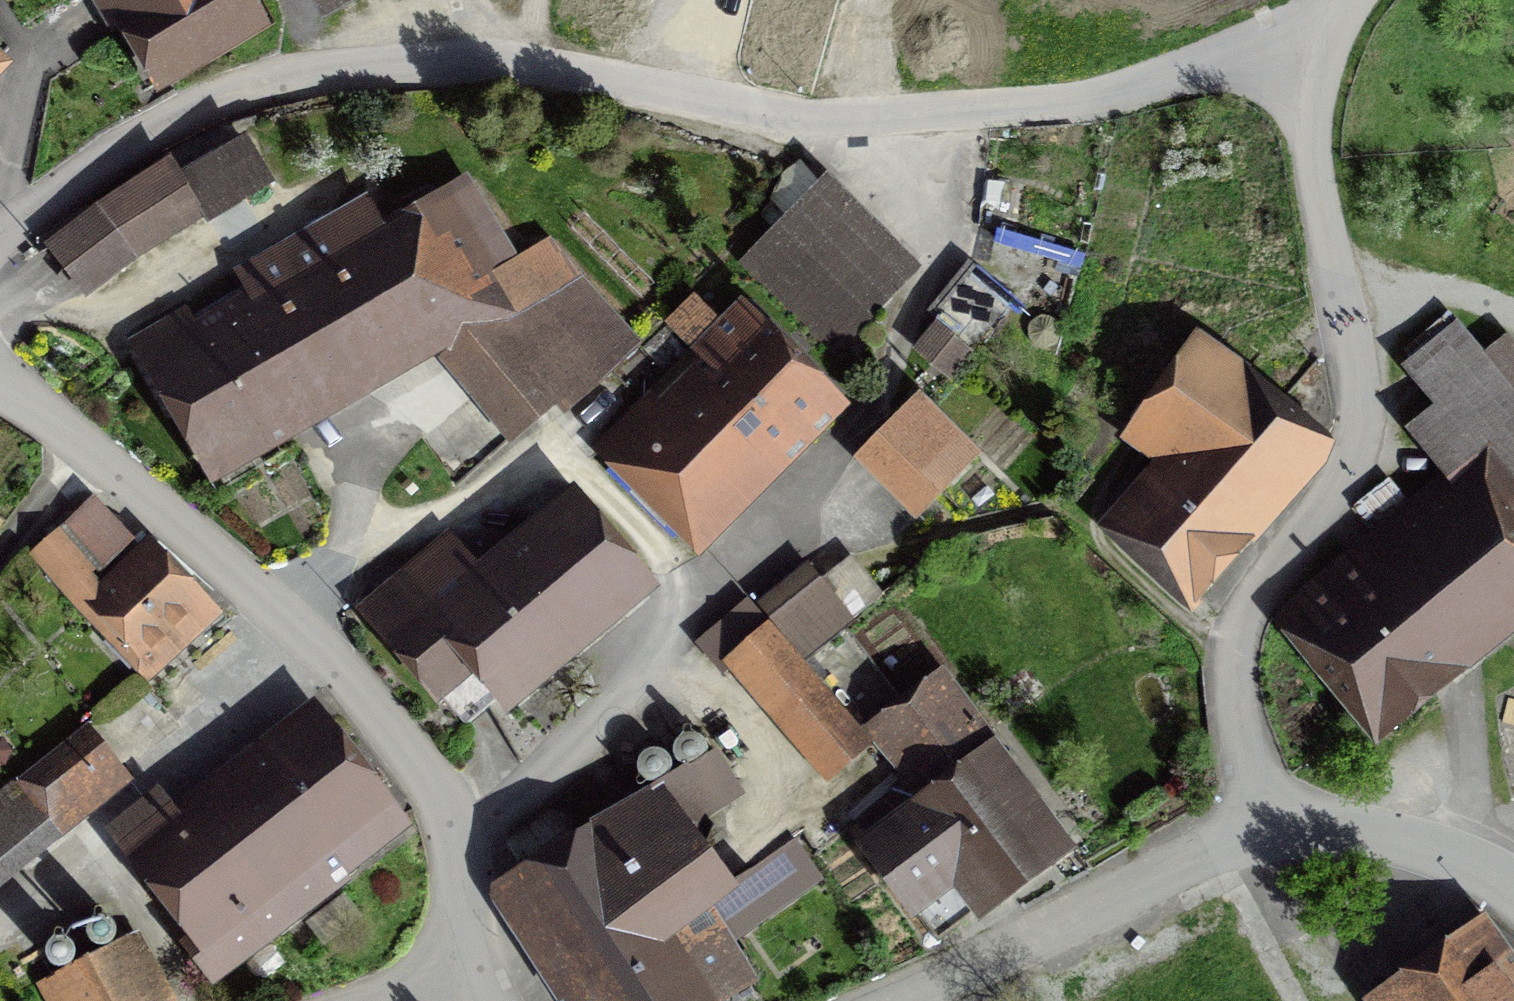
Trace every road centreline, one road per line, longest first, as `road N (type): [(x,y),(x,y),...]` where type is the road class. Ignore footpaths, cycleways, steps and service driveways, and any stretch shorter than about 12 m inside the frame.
road 1 (residential): [(0,256),(200,119),(341,79),(516,64),(722,115),(827,123),(1015,110),(1302,44)]
road 2 (residential): [(1268,823),(1240,722),(1237,647),(1251,605),(1345,480),(1362,435),(1357,370),(1311,164),(1302,44)]
road 3 (residential): [(460,977),(462,834),(372,699),(281,603),(171,508),(0,406)]
road 4 (residential): [(1268,823),(894,1000)]
road 5 (residential): [(1513,890),(1414,841),(1268,823)]

